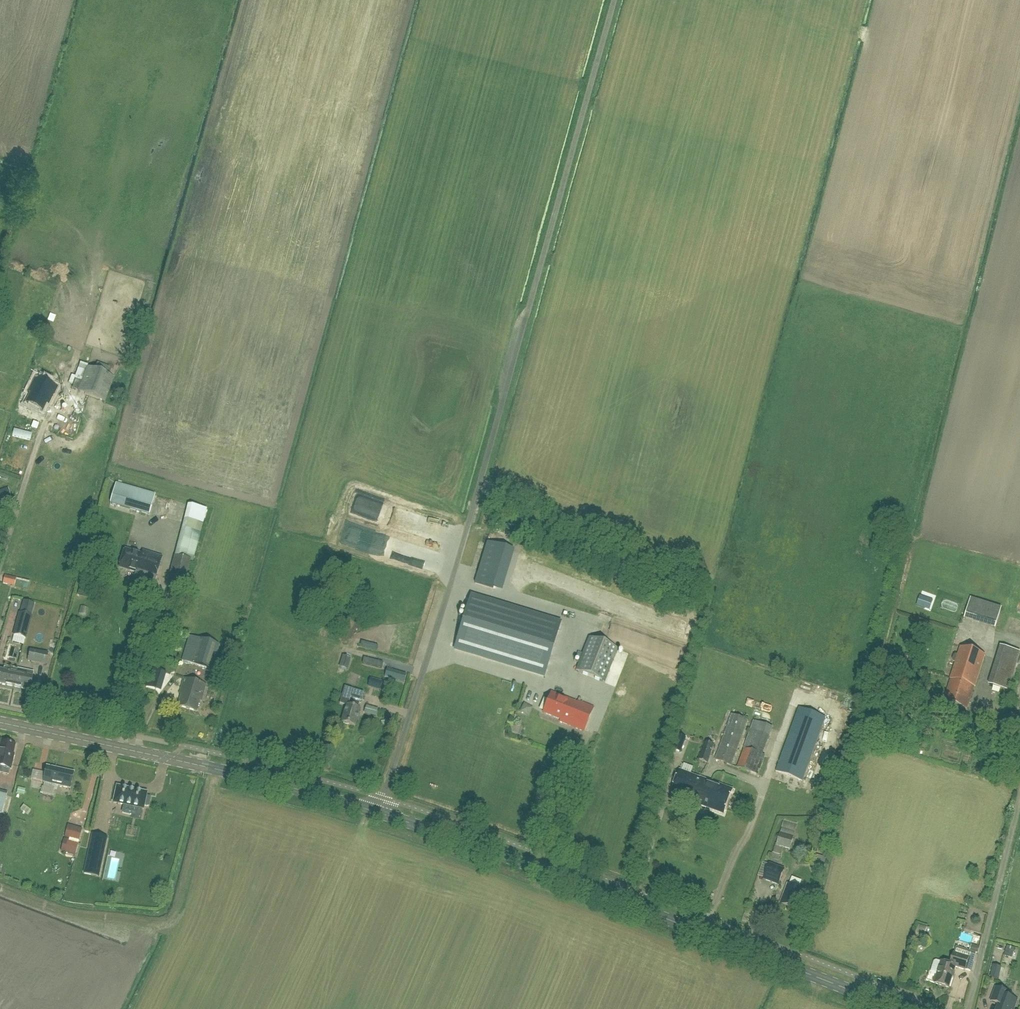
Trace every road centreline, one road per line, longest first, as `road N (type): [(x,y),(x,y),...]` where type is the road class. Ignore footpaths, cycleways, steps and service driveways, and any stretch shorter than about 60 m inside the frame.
road 1 (unclassified): [(378,813),(459,555),(613,0)]
road 2 (secondary): [(378,813),(898,1008)]
road 3 (secondary): [(166,758),(378,813)]
road 4 (track): [(218,771),(180,910),(172,922),(135,920)]
road 5 (secondary): [(166,758),(0,723)]
road 6 (residential): [(0,565),(38,443)]

